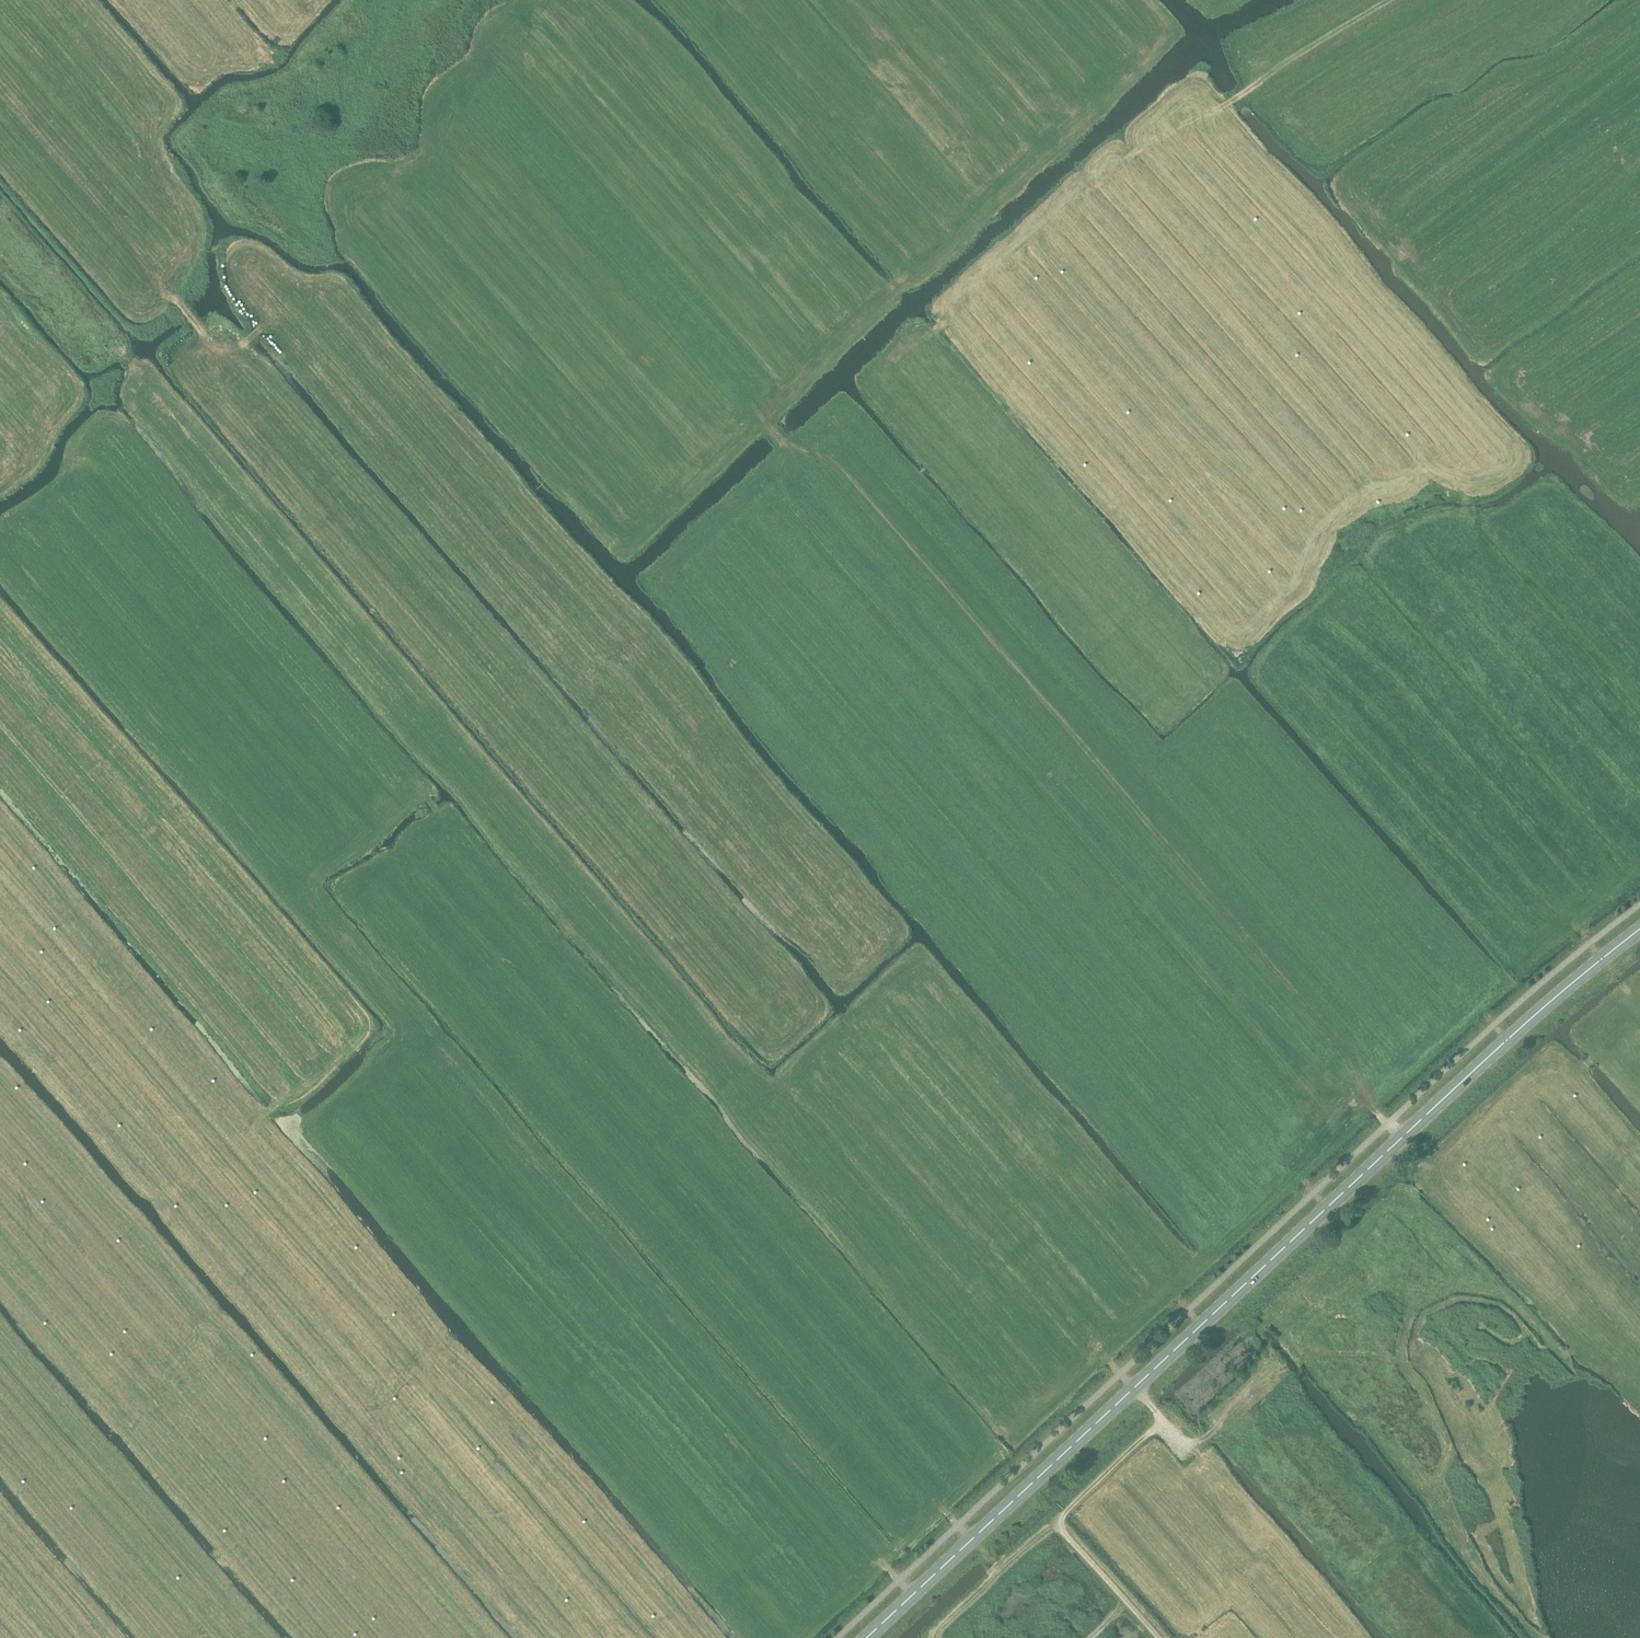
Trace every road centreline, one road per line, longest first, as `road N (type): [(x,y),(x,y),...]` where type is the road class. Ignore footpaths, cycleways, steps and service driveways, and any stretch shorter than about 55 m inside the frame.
road 1 (primary): [(866,1637),(1508,1039),(1639,931)]
road 2 (track): [(1132,821),(1402,1137)]
road 3 (track): [(1188,1448),(1162,1420),(1060,1522),(1157,1637)]
road 4 (track): [(820,1330),(917,1474),(994,1561)]
road 5 (track): [(1219,1428),(1188,1448),(1250,1517)]

